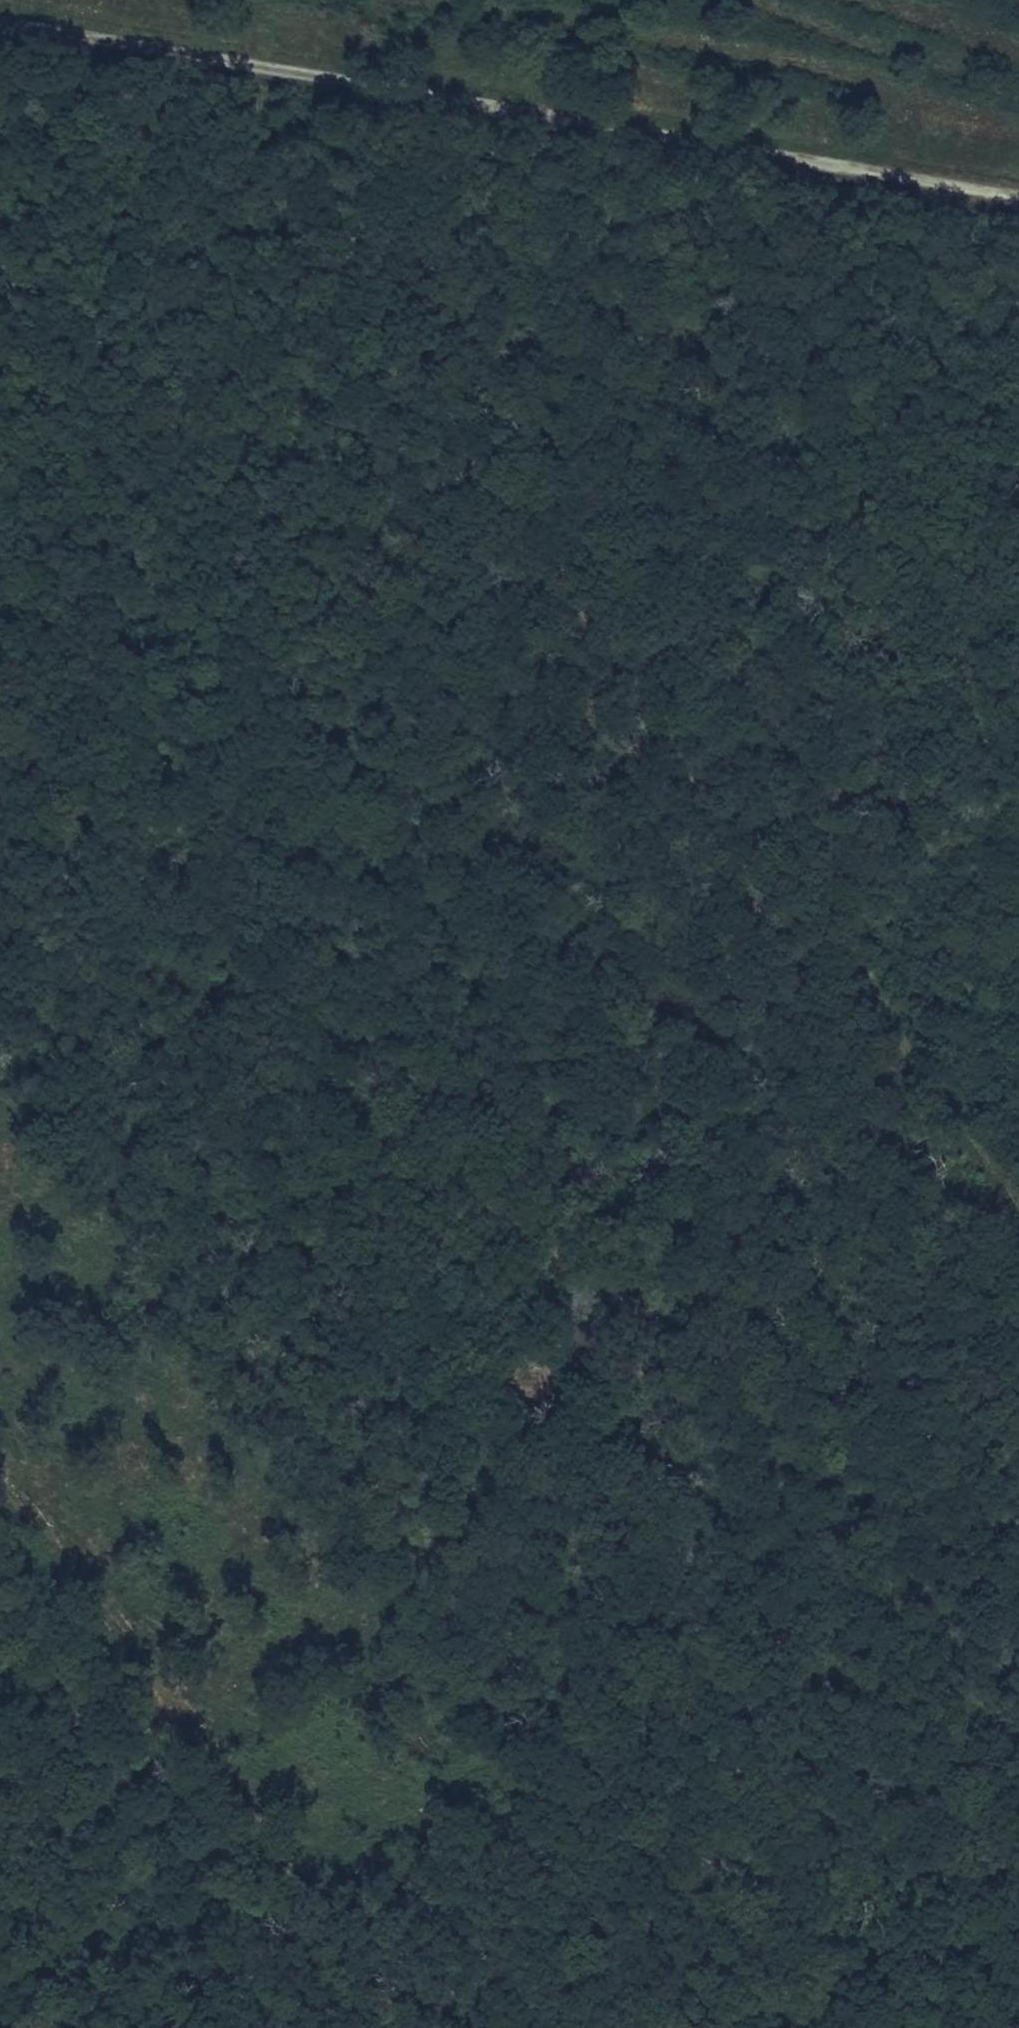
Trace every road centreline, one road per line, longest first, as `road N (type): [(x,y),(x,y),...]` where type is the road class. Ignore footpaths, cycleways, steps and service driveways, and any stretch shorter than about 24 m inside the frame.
road 1 (track): [(0,15),(1018,193)]

